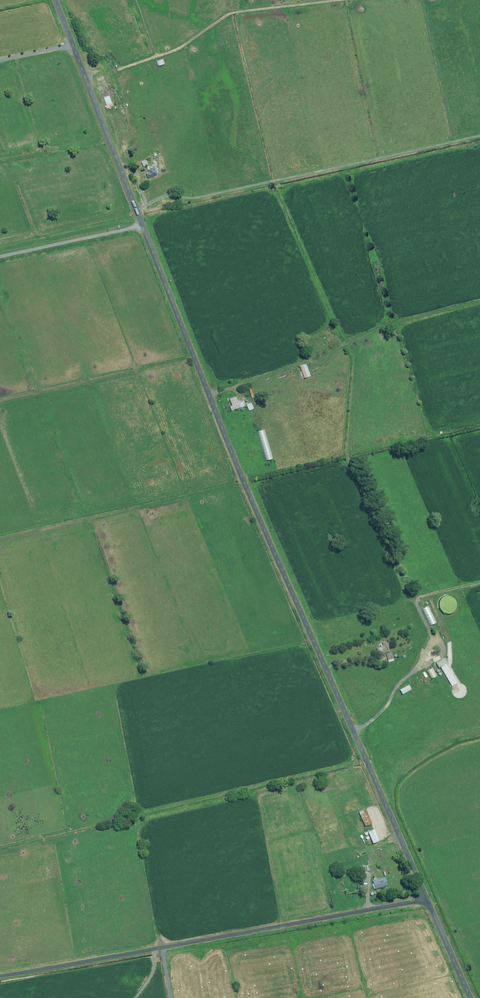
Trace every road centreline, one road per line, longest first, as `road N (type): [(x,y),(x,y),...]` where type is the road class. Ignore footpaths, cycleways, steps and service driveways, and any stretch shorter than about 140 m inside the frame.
road 1 (unclassified): [(144,226),(241,476),(428,899)]
road 2 (unclassified): [(0,977),(428,899)]
road 3 (unclassified): [(56,0),(144,226)]
road 4 (unclassified): [(0,258),(144,226)]

